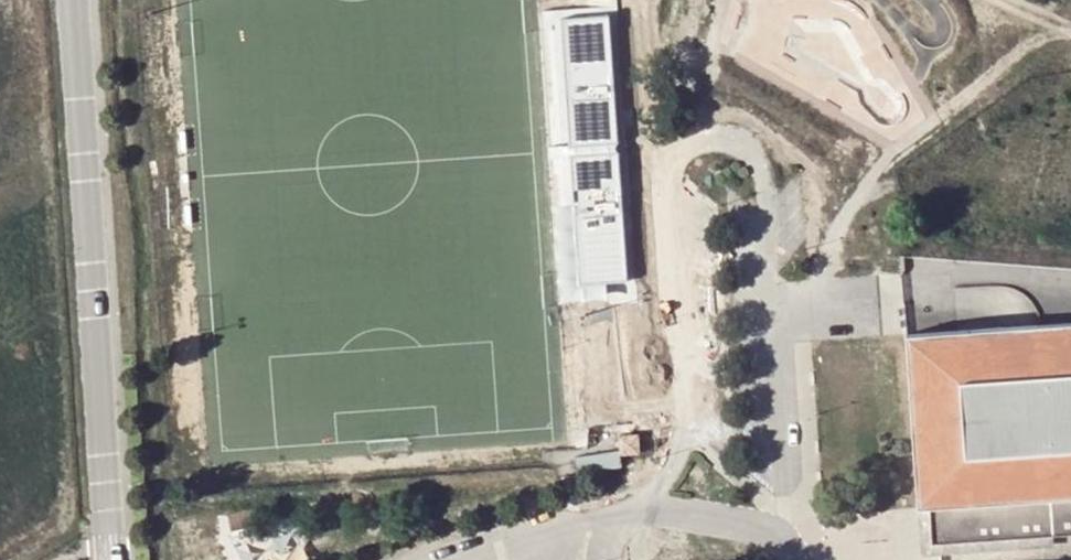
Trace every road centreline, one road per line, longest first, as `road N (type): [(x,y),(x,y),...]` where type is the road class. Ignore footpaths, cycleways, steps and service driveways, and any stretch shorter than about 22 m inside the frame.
road 1 (tertiary): [(72,0),(115,559)]

